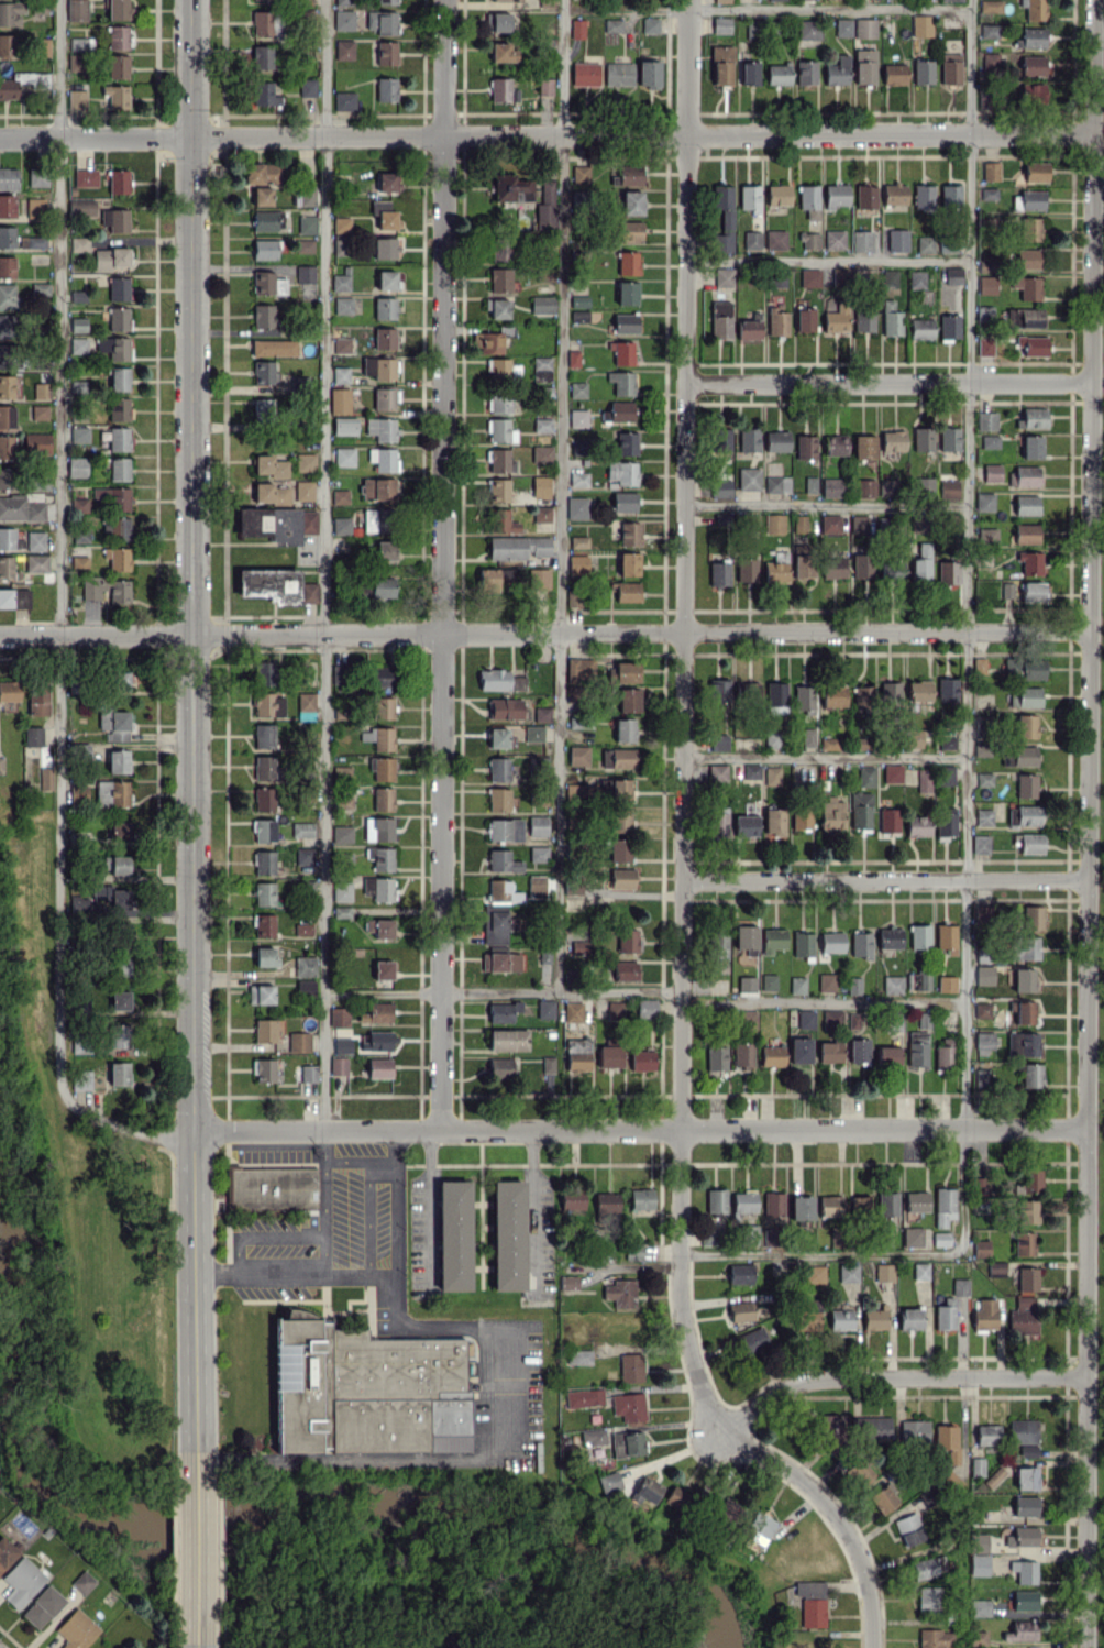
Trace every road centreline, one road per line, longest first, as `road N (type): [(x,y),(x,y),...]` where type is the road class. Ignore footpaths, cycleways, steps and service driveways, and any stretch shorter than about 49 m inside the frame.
road 1 (residential): [(688,0),(683,1303),(703,1391),(727,1430),(785,1465),(847,1528),(866,1574),(871,1647)]
road 2 (tertiary): [(192,0),(196,1440)]
road 3 (residential): [(445,0),(441,1128)]
road 4 (residential): [(1092,132),(0,136)]
road 5 (residential): [(965,630),(0,634)]
road 6 (residential): [(1086,1125),(195,1131)]
road 7 (residential): [(60,0),(59,634)]
road 8 (residential): [(59,634),(60,1088),(69,1103),(129,1132),(195,1143)]
road 9 (residential): [(1091,381),(687,383)]
road 10 (residential): [(1084,879),(682,880)]
road 11 (residential): [(727,1430),(786,1386),(817,1376),(1084,1375)]
road 12 (residential): [(1084,1375),(1084,1647)]
road 13 (residential): [(1086,1125),(1084,1375)]
road 14 (residential): [(1091,381),(1090,631)]
road 15 (residential): [(1092,132),(1091,381)]
road 16 (residential): [(1090,631),(1084,879)]
road 17 (residential): [(1084,879),(1086,1125)]
road 18 (tertiary): [(196,1440),(197,1635)]
road 19 (residential): [(1093,0),(1092,132)]
road 20 (residential): [(965,630),(1090,631)]

